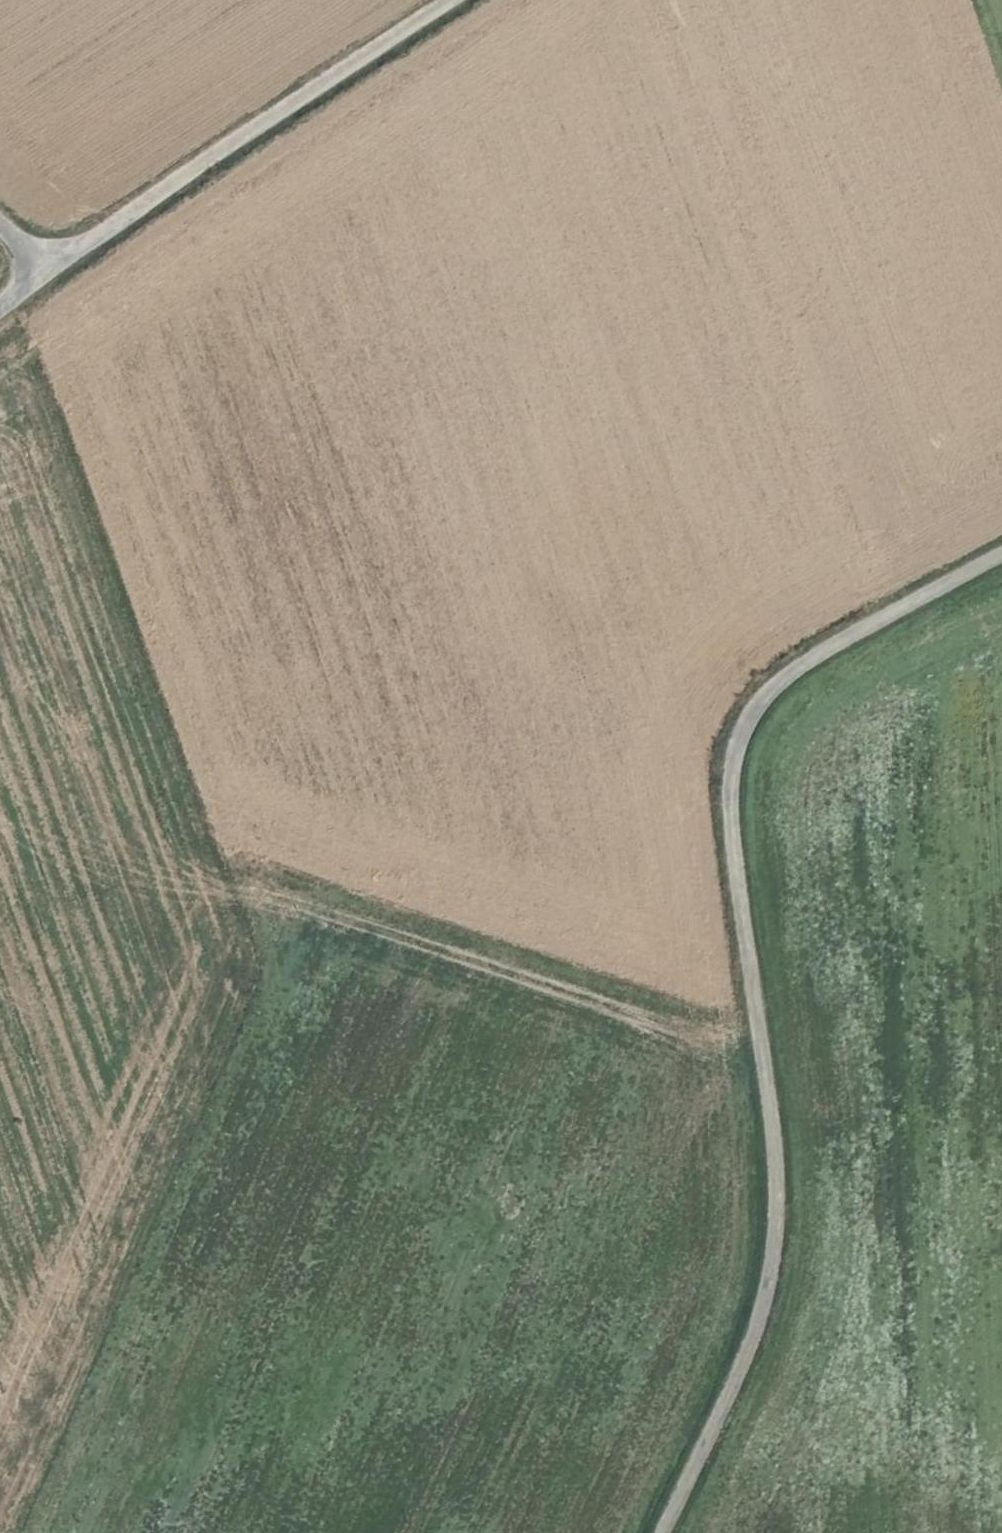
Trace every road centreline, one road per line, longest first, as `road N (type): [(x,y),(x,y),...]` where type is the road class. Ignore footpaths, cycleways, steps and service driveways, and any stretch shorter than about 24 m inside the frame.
road 1 (unclassified): [(659,1532),(754,1335),(771,1236),(729,822),(729,745),(779,677),(1001,556)]
road 2 (unclassified): [(475,0),(44,282)]

